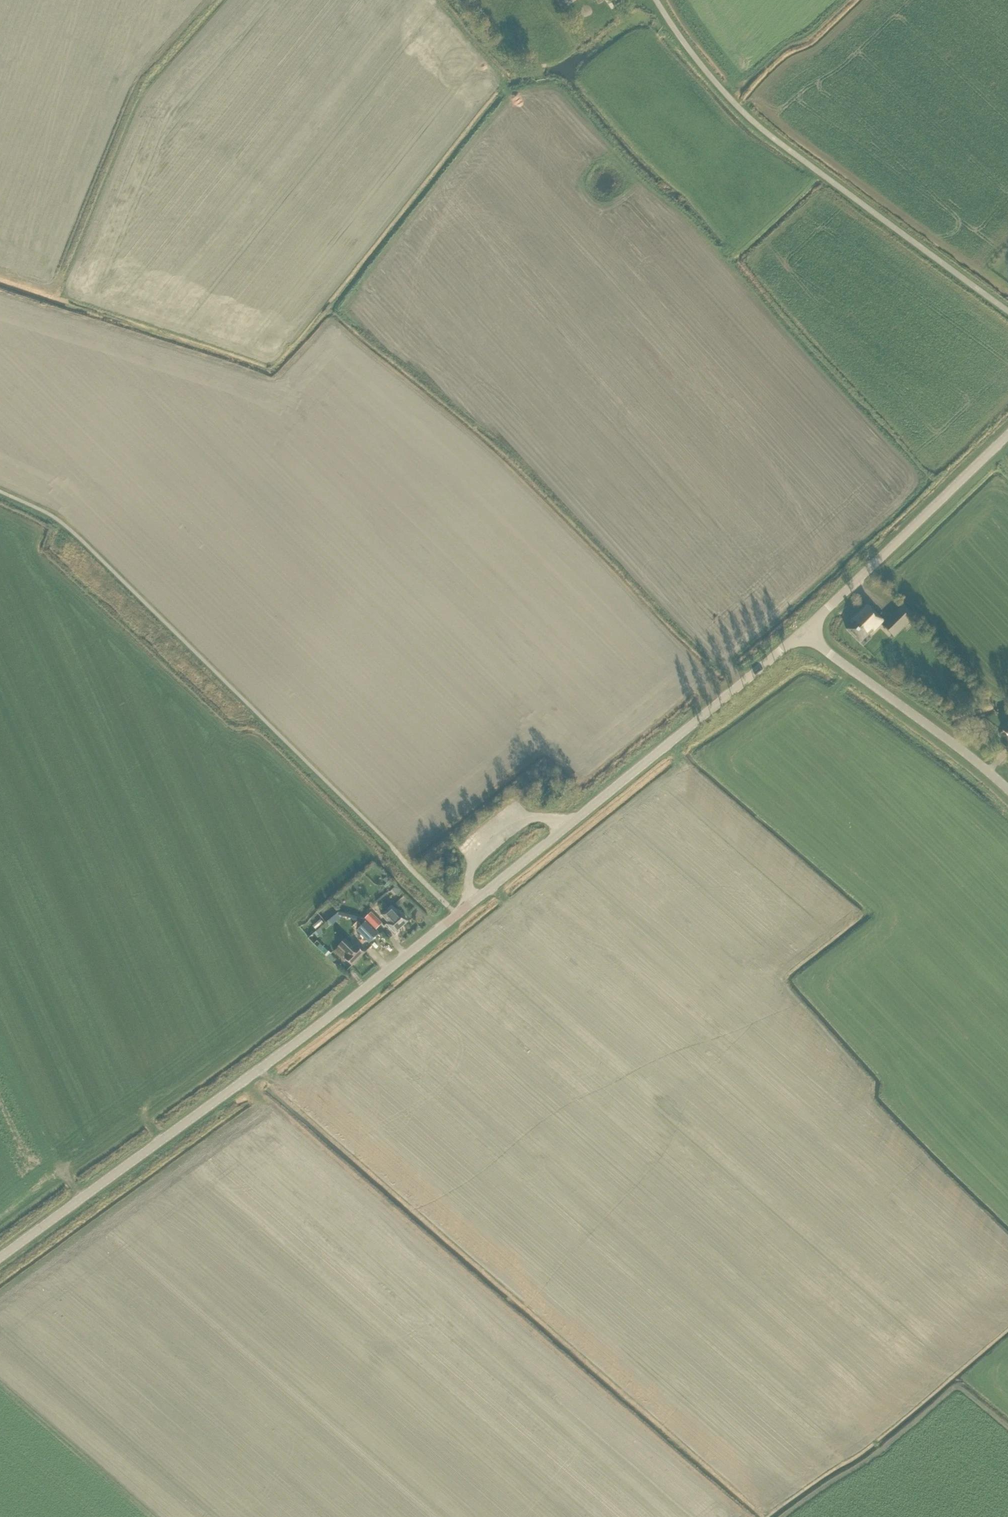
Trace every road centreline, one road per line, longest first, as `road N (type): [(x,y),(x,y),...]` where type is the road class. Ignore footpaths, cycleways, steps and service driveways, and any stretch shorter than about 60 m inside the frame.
road 1 (tertiary): [(0,1261),(258,1072),(804,632)]
road 2 (unclassified): [(1007,310),(747,115),(655,0)]
road 3 (tertiary): [(804,632),(1007,436)]
road 4 (tertiary): [(1007,790),(804,632)]

